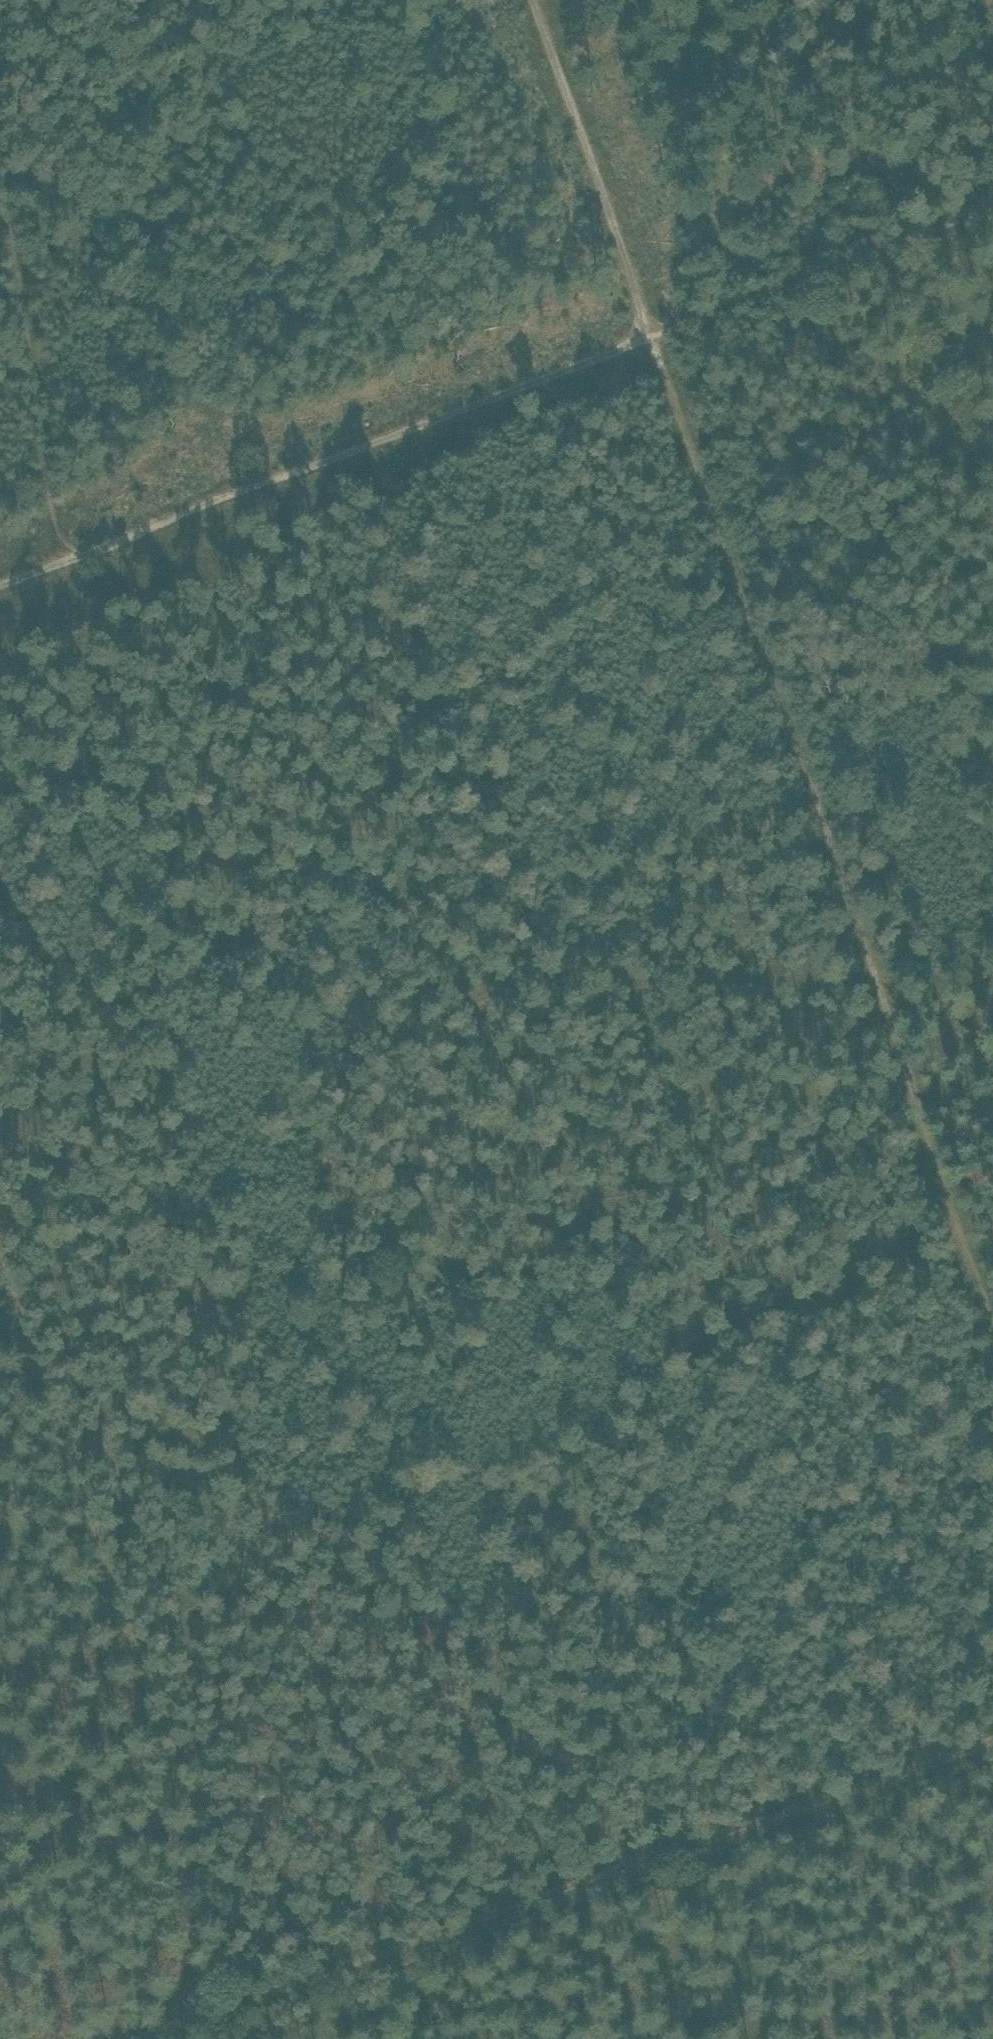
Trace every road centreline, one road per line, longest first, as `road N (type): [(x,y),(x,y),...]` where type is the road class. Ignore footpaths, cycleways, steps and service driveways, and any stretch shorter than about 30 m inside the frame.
road 1 (track): [(992,1312),(824,796),(650,336)]
road 2 (track): [(64,561),(992,204)]
road 3 (track): [(148,2038),(992,1743)]
road 4 (track): [(0,187),(64,561)]
road 5 (track): [(535,0),(650,336)]

